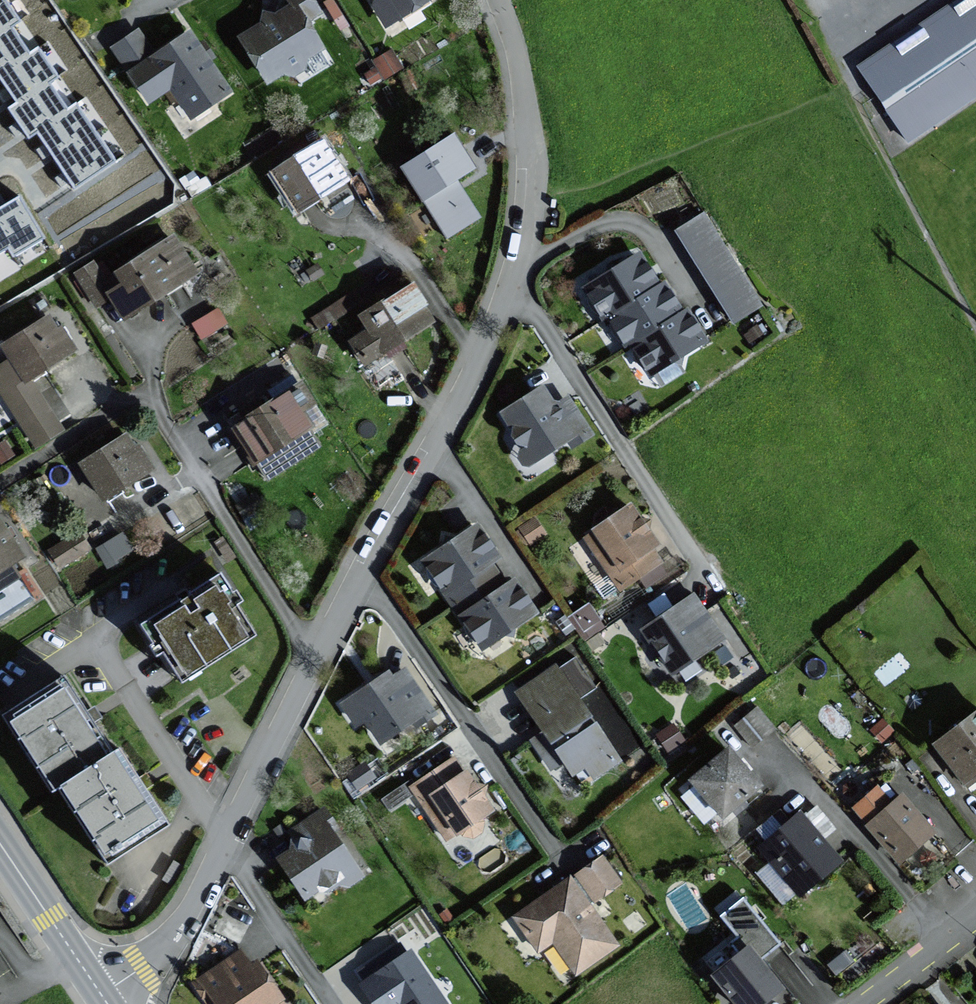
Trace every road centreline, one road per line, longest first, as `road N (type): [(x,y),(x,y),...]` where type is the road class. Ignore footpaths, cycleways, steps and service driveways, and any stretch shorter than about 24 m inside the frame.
road 1 (residential): [(513,288),(704,579)]
road 2 (residential): [(360,575),(551,847)]
road 3 (unclassified): [(513,288),(360,575)]
road 4 (unclassified): [(496,0),(527,117),(528,210),(513,288)]
road 5 (residential): [(161,425),(314,657)]
road 6 (residential): [(220,836),(87,644)]
road 7 (unclassified): [(314,657),(220,836)]
road 8 (unclassified): [(218,843),(181,920),(141,967),(101,997)]
road 9 (residential): [(218,843),(325,1003)]
road 10 (tertiary): [(101,997),(0,845)]
road 11 (residential): [(865,1003),(975,915)]

